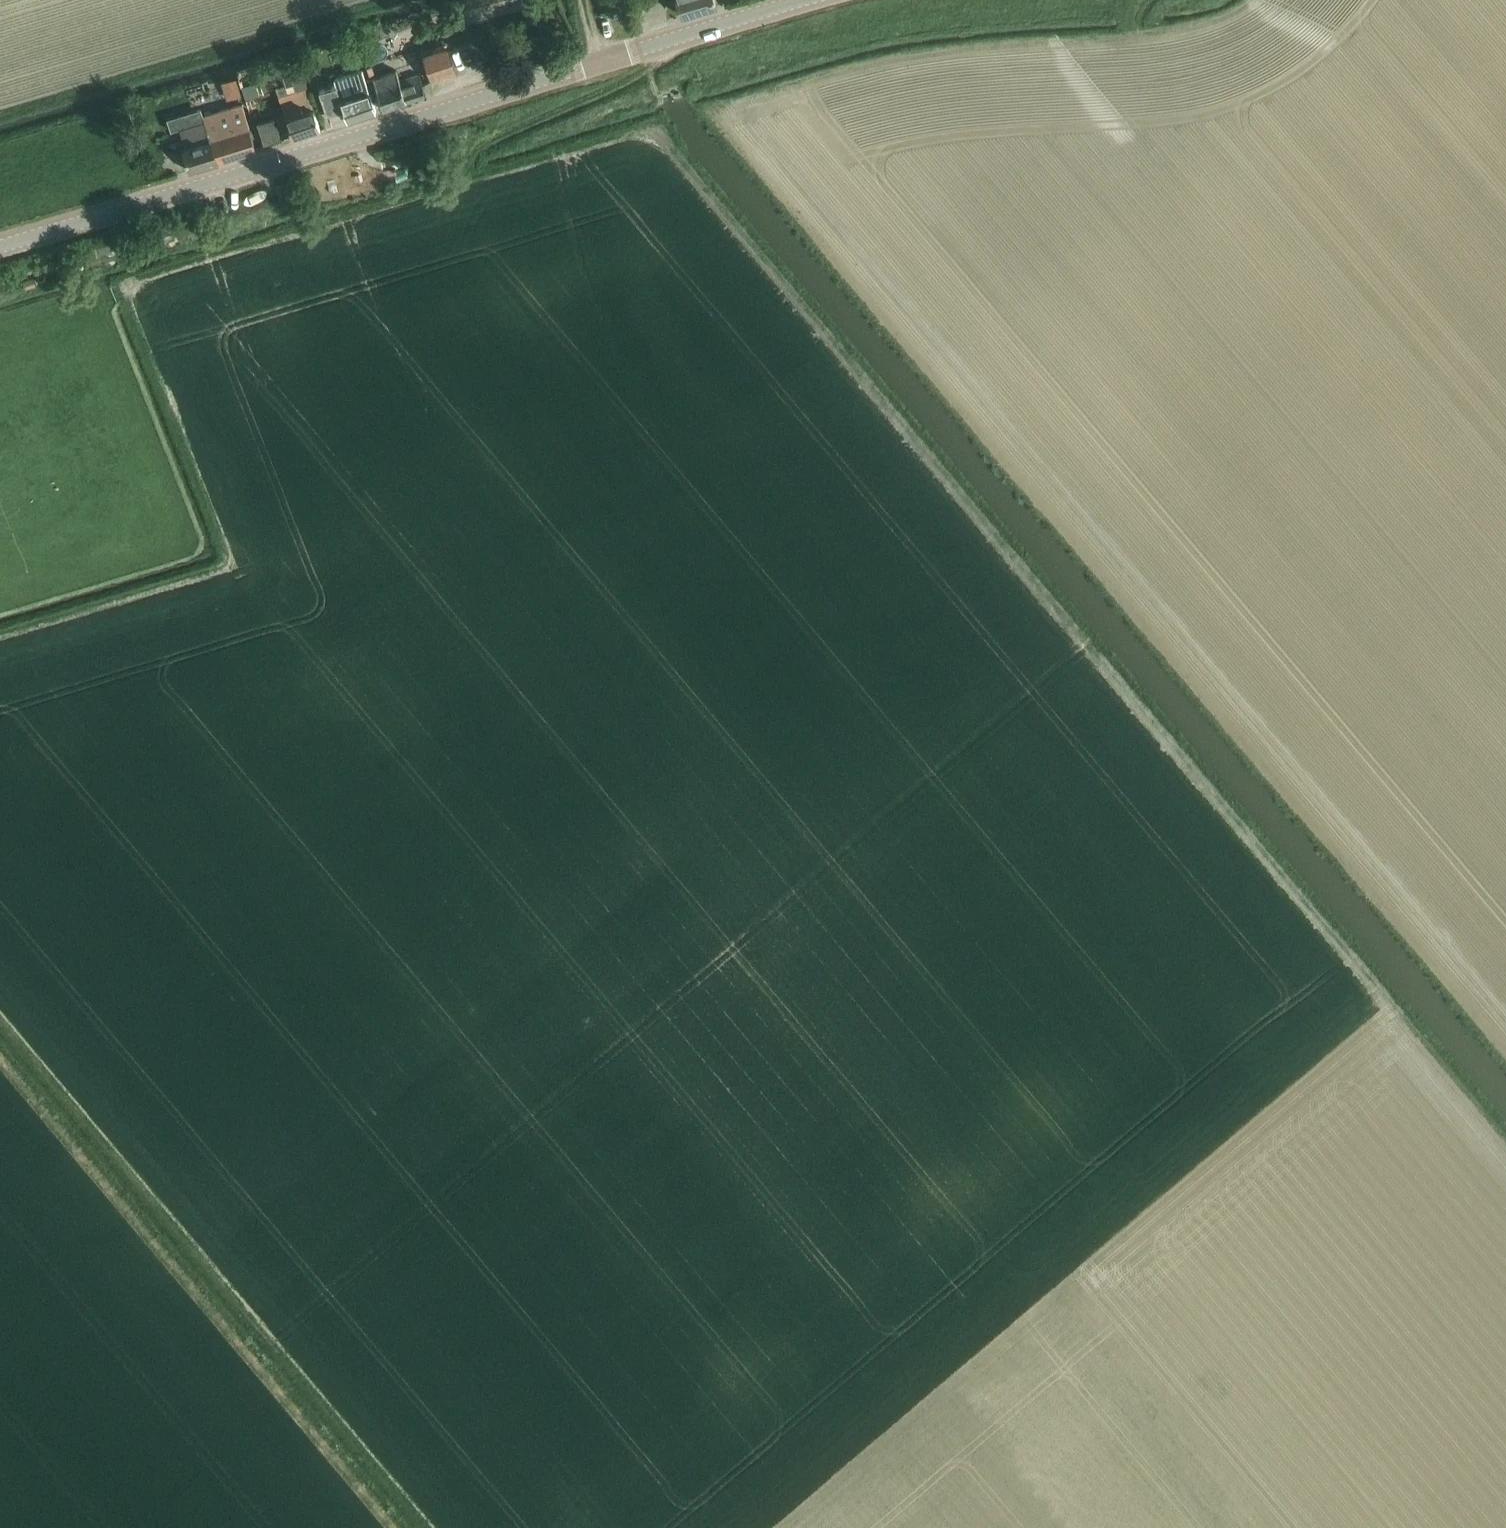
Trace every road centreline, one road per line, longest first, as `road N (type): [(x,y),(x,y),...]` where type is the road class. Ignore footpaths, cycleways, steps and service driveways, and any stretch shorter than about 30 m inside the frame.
road 1 (secondary): [(0,238),(799,0)]

